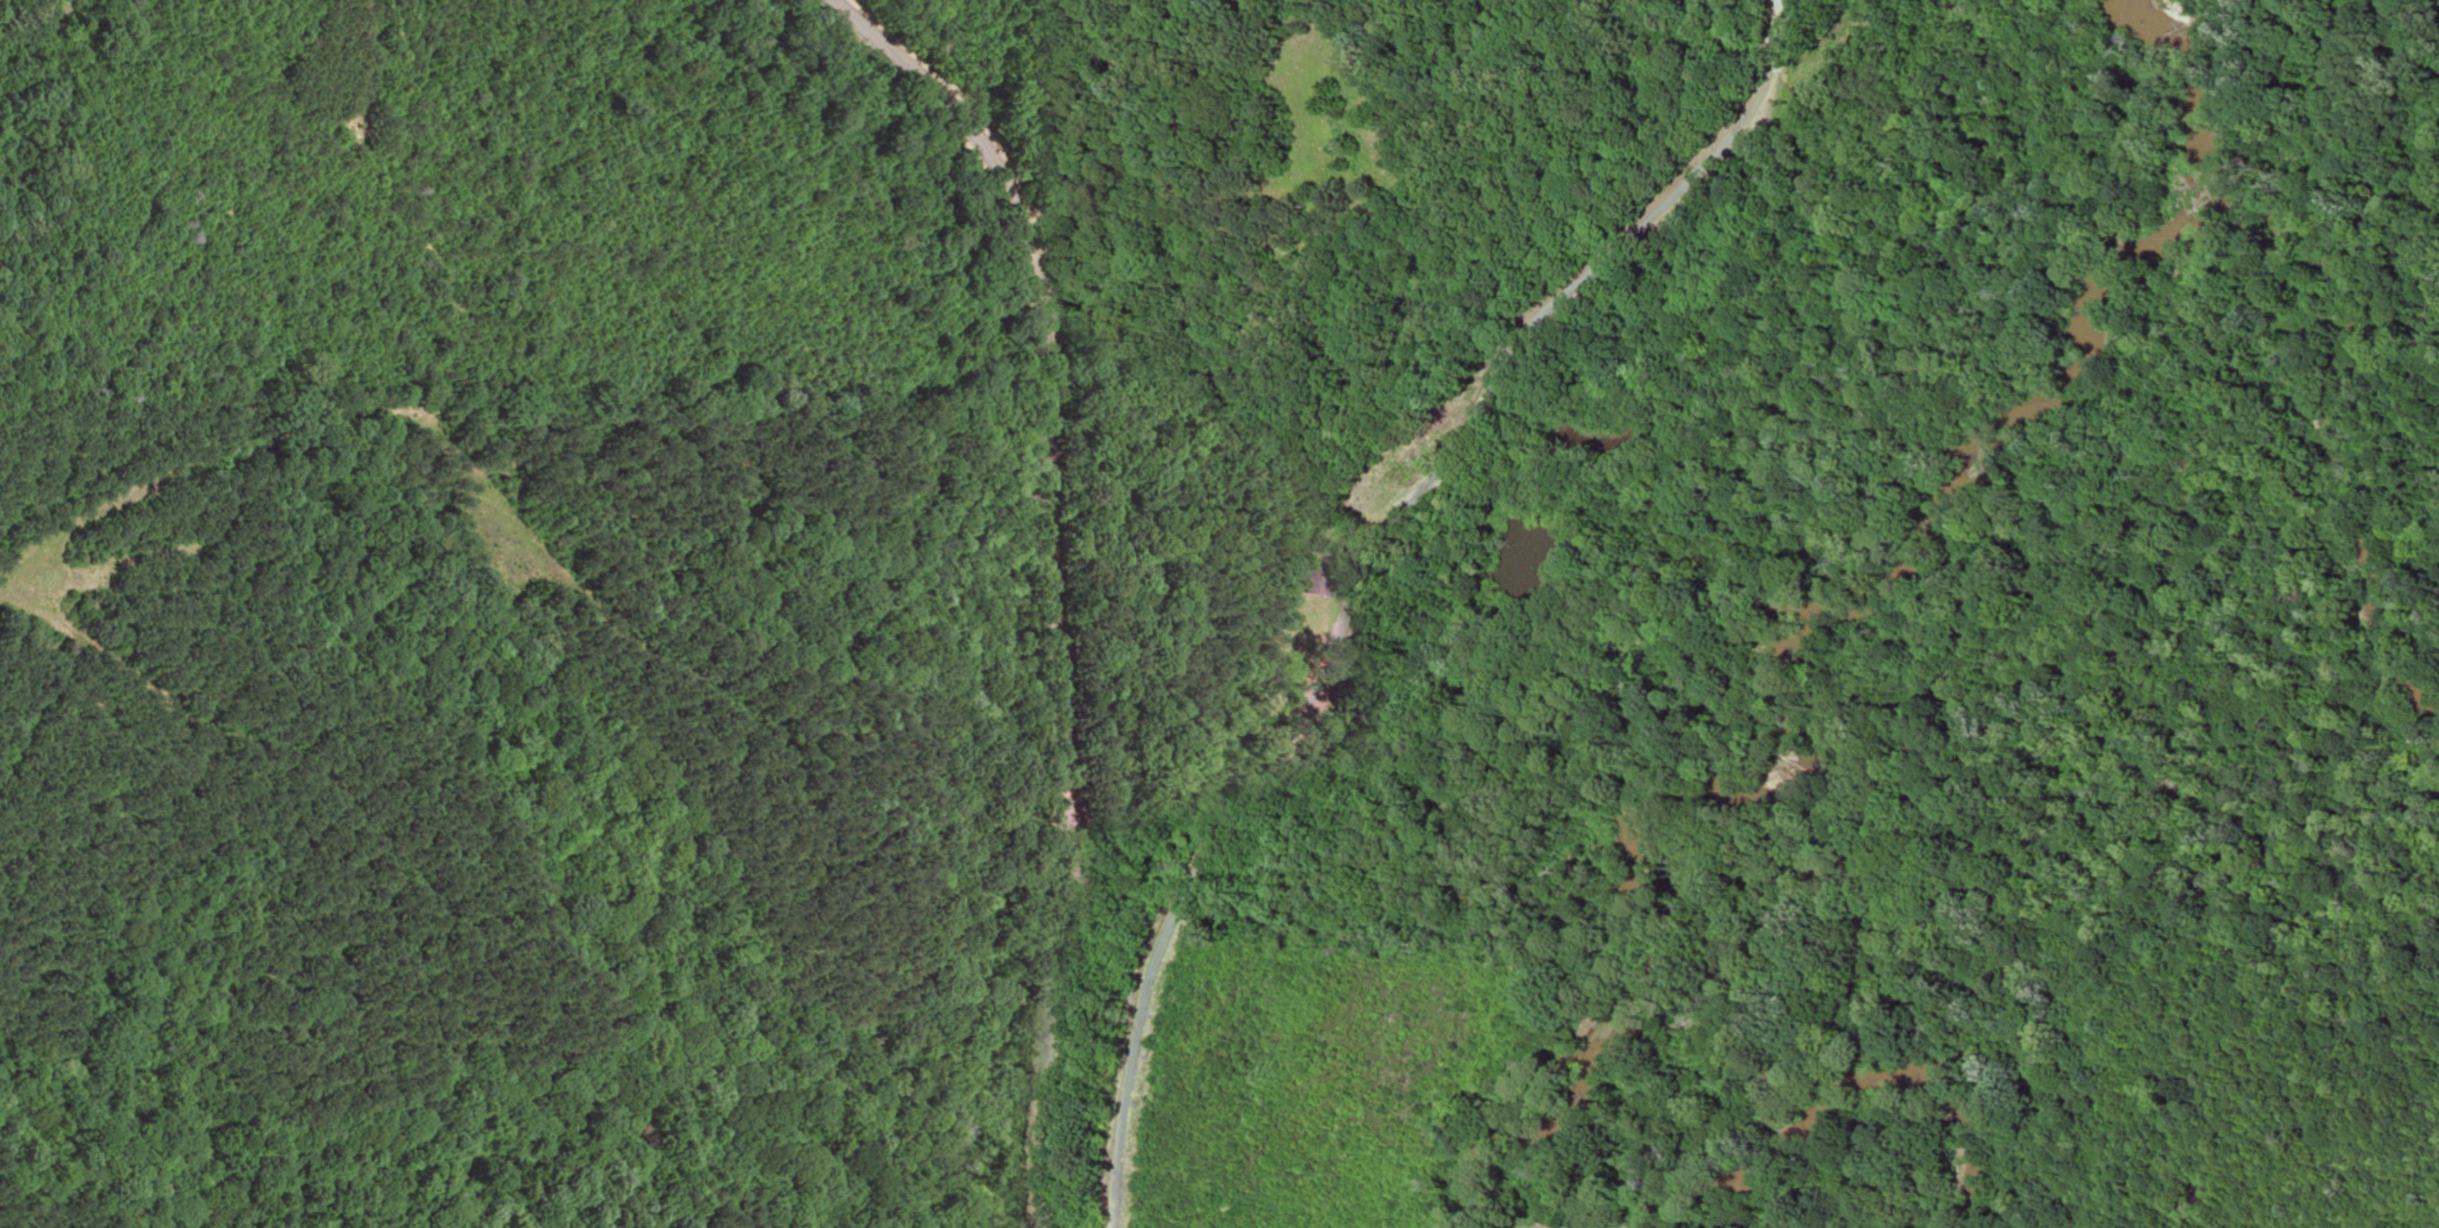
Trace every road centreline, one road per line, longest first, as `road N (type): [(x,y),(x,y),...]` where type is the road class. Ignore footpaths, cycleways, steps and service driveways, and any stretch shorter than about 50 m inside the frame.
road 1 (residential): [(1772,0),(1777,96),(1746,164),(1512,331),(1218,805),(1168,935),(1144,1206),(1135,1227)]
road 2 (residential): [(1016,1227),(1040,299),(948,144),(815,0)]

